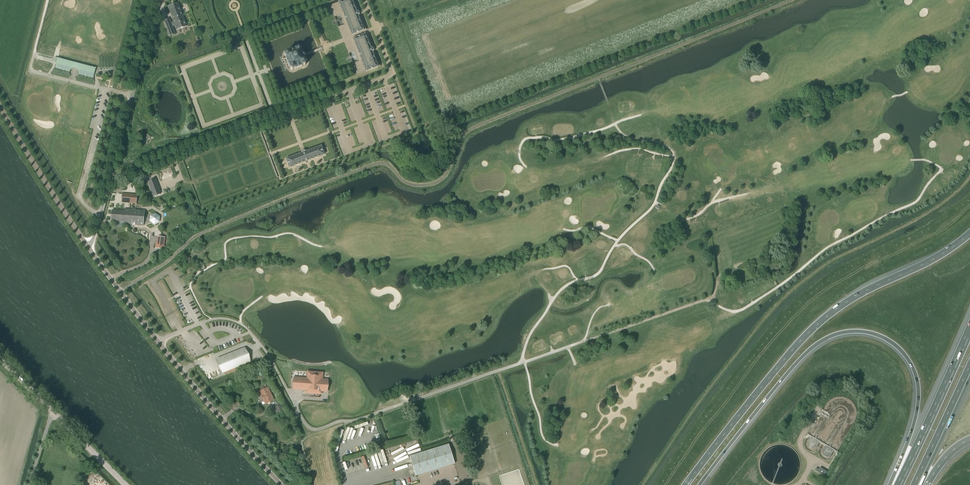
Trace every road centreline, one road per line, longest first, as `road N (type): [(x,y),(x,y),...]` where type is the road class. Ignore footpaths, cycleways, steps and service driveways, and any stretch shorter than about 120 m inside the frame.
road 1 (motorway): [(703,484),(808,351),(855,334),(901,353),(916,382),(915,420),(892,484)]
road 2 (motorway): [(969,236),(823,321),(686,484)]
road 3 (unclassified): [(282,484),(87,246)]
road 4 (unclassified): [(87,246),(158,0)]
road 5 (motorway): [(969,327),(896,484)]
road 6 (unclassified): [(87,246),(0,106)]
road 7 (track): [(352,422),(498,371)]
road 8 (track): [(106,89),(30,71),(48,0)]
road 9 (track): [(711,298),(585,341)]
road 10 (motorway): [(916,484),(969,368)]

